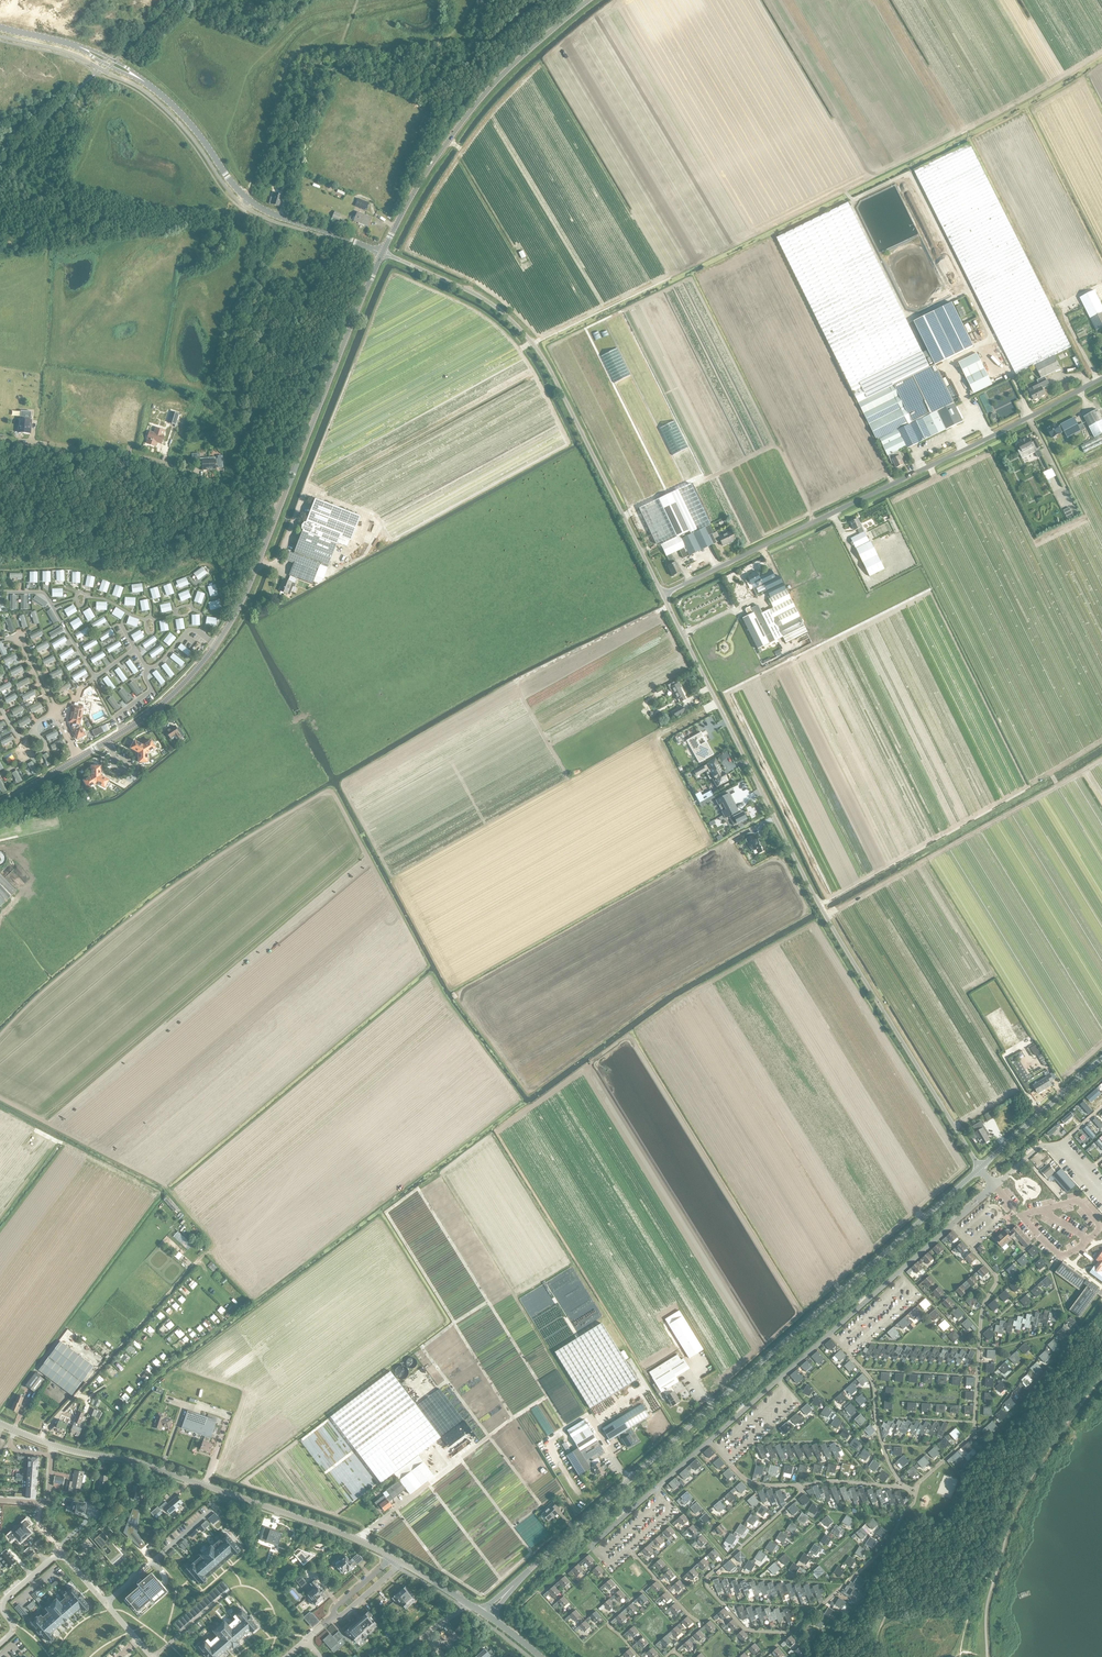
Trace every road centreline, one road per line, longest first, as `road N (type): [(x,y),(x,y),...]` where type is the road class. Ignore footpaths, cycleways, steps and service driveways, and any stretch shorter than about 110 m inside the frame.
road 1 (secondary): [(0,804),(151,713),(220,641),(382,252)]
road 2 (tertiary): [(485,1613),(980,1167)]
road 3 (unclassified): [(980,1167),(815,897),(663,594)]
road 4 (track): [(79,1392),(210,1241),(467,1029),(520,1098)]
road 5 (unclassified): [(663,594),(1101,378)]
road 6 (unclassified): [(663,594),(528,338),(485,299),(382,252)]
road 7 (unclassified): [(382,252),(247,200),(171,104),(111,61),(0,28)]
road 8 (tertiary): [(392,1557),(230,1493),(0,1423)]
road 9 (secondary): [(382,252),(460,124),(509,68),(589,0)]
road 10 (track): [(455,1322),(386,1212),(418,1188),(488,1301)]
road 11 (track): [(513,1417),(455,1322),(488,1301),(547,1396)]
road 12 (track): [(210,1241),(166,1186),(0,1100)]
road 13 (track): [(422,1349),(540,1503)]
road 14 (residential): [(107,1603),(64,1555),(53,1556),(2,1600),(13,1626),(0,1641)]
road 15 (tertiary): [(980,1167),(1101,1058)]
road 16 (track): [(489,1436),(547,1396),(566,1427),(587,1414)]
road 17 (track): [(395,1509),(441,1569),(480,1595)]

